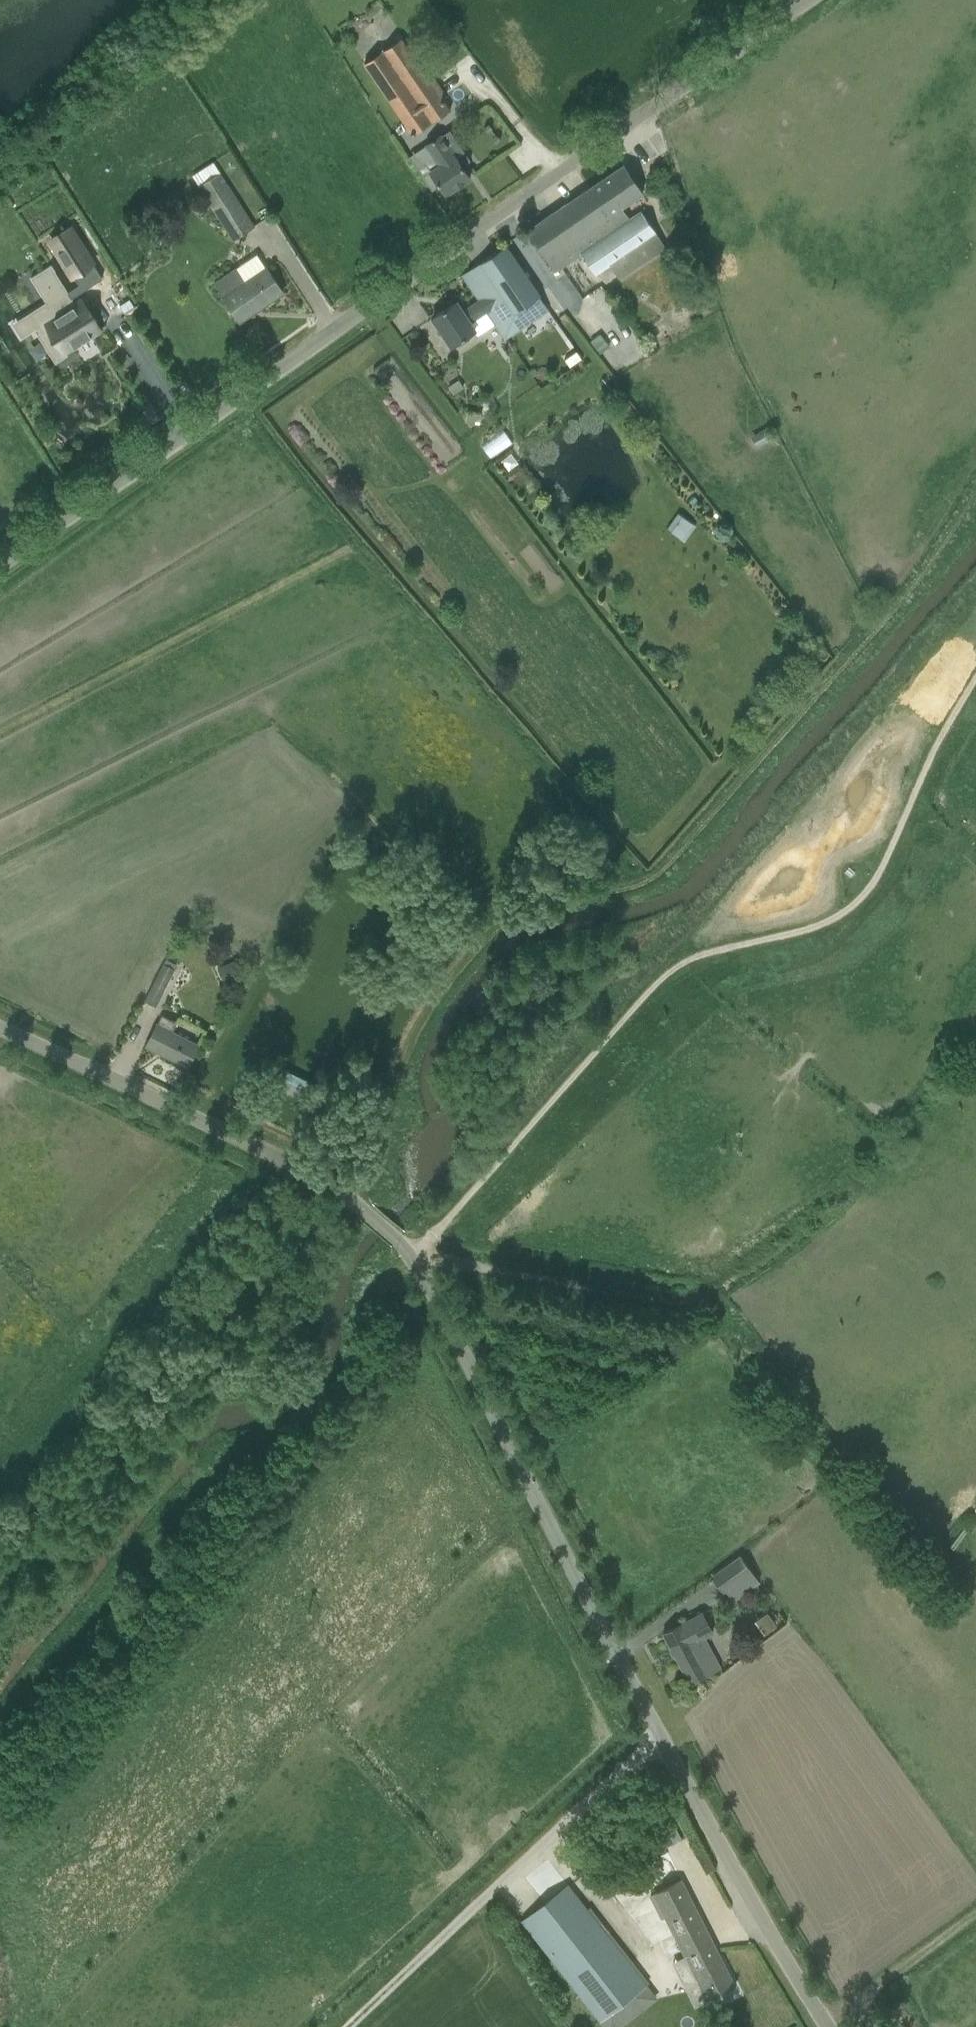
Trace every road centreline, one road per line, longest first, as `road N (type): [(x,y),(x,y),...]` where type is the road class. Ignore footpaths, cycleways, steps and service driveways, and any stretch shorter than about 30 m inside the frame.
road 1 (unclassified): [(826,2026),(661,1743),(423,1275),(398,1239),(307,1171),(0,1029)]
road 2 (unclassified): [(0,566),(816,0)]
road 3 (track): [(662,882),(938,570),(975,515)]
road 4 (track): [(661,1743),(583,1805),(349,2026)]
road 5 (track): [(820,2018),(975,1912)]

